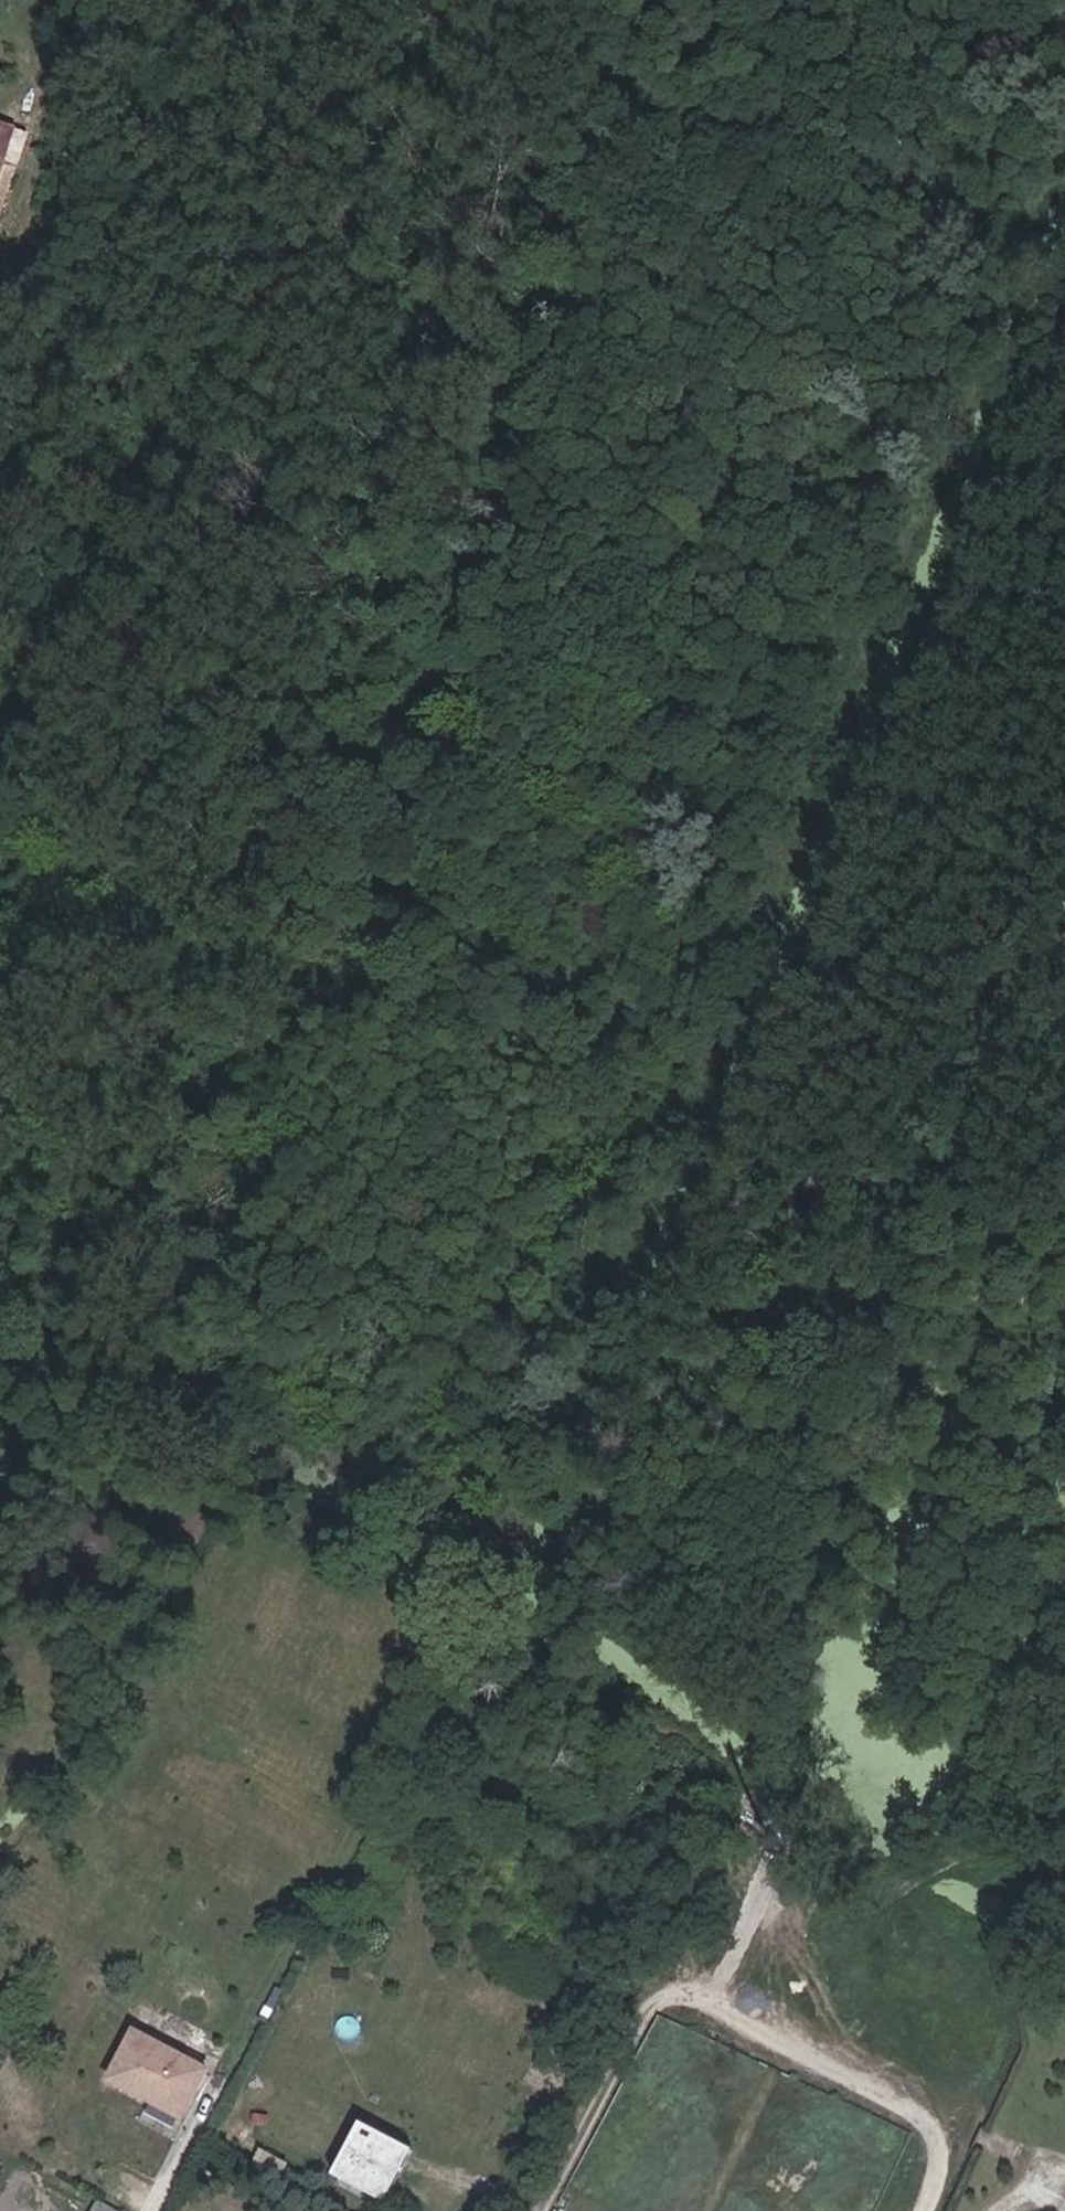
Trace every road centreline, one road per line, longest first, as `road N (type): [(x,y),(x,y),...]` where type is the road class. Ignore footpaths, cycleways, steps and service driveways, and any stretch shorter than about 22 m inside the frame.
road 1 (track): [(542,2210),(657,1994),(687,1988),(915,2097),(933,2126),(936,2157),(925,2210)]

